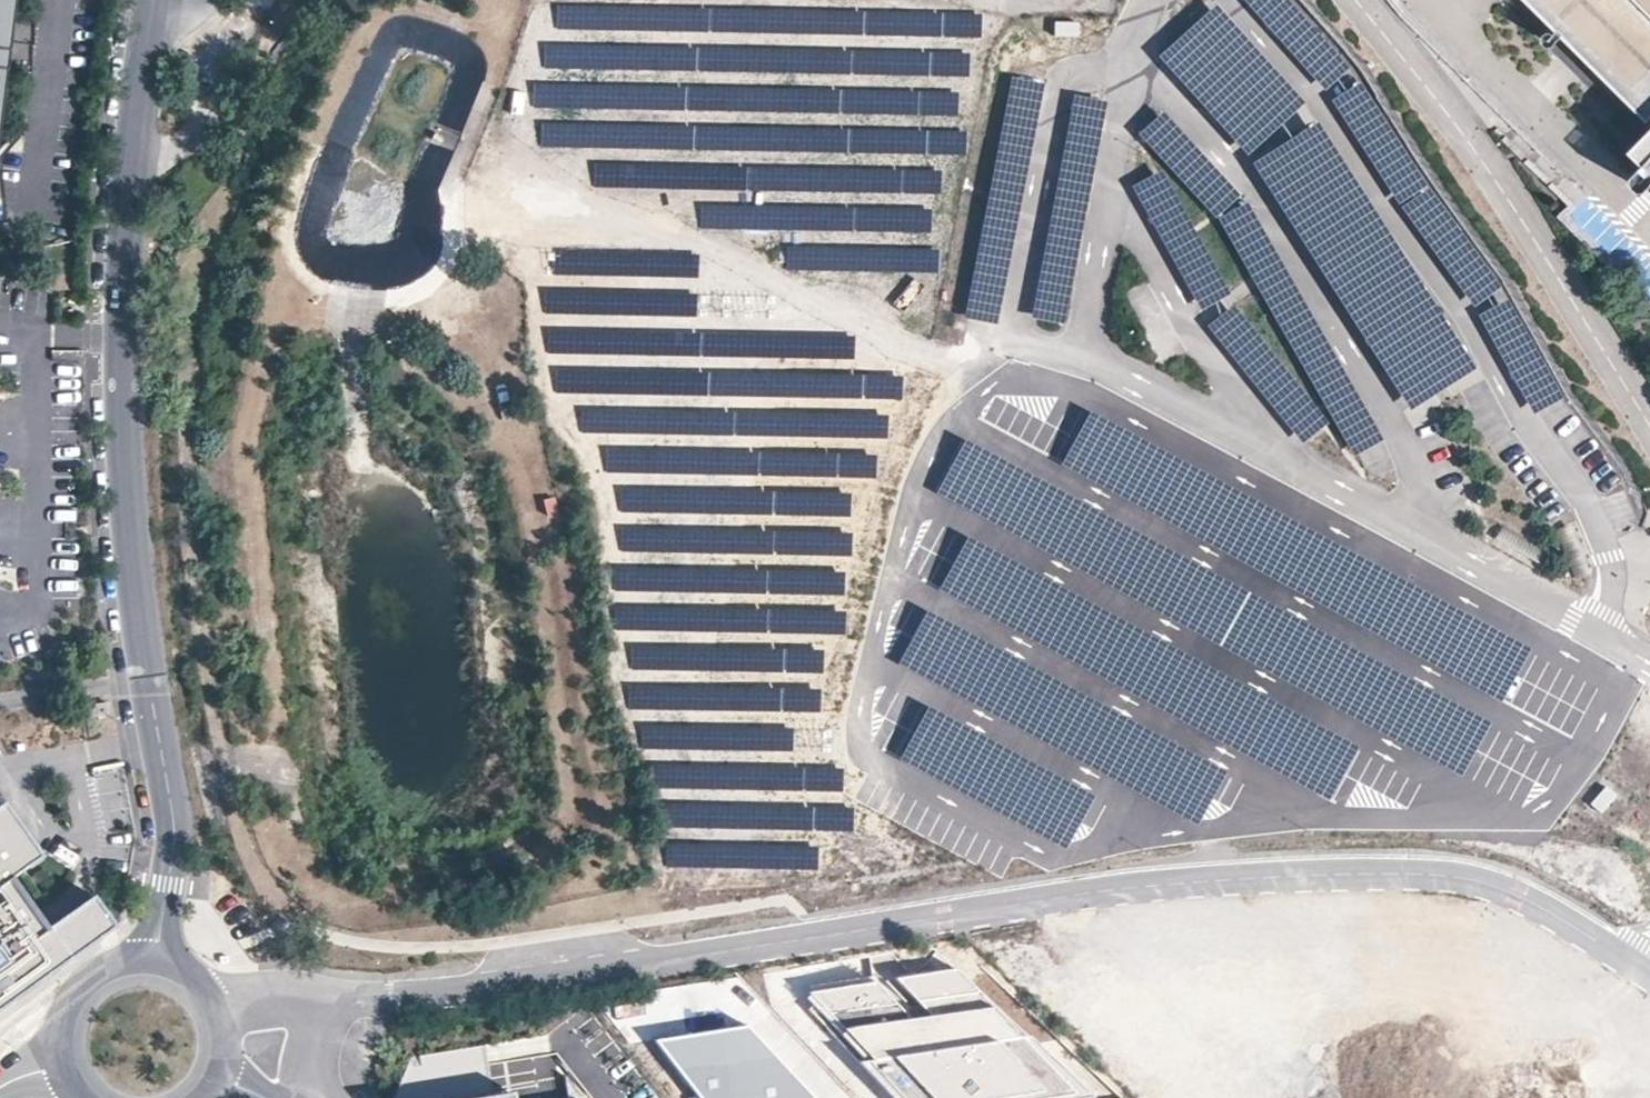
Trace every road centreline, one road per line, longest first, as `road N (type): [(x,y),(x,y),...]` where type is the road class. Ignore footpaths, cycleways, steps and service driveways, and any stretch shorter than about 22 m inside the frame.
road 1 (residential): [(170,882),(174,813),(139,587),(126,440),(124,287),(154,0)]
road 2 (residential): [(130,962),(95,975),(71,1003),(63,1061)]

